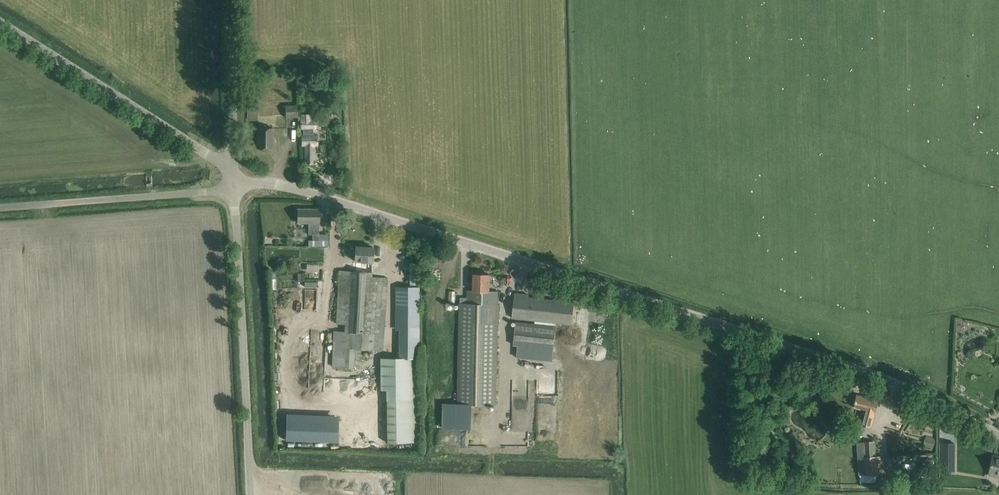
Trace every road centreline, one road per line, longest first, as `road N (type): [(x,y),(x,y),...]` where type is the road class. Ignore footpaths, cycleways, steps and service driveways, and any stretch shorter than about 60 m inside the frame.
road 1 (unclassified): [(998,437),(786,338),(288,186),(234,180)]
road 2 (unclassified): [(251,494),(233,189)]
road 3 (unclassified): [(234,180),(214,158),(0,20)]
road 4 (unclassified): [(0,209),(233,189)]
road 5 (unclassified): [(234,180),(229,0)]

